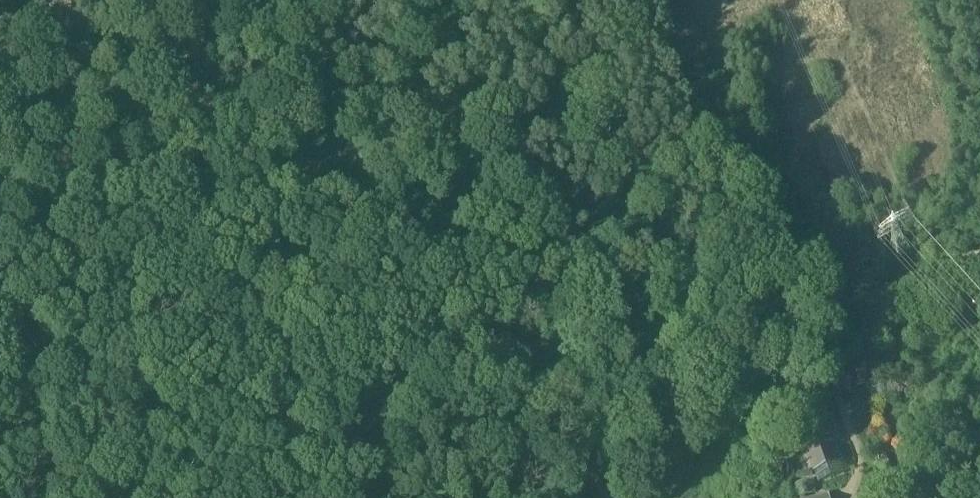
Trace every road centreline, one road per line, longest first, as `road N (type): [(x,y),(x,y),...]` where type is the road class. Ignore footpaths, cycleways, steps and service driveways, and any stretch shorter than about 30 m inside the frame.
road 1 (track): [(0,340),(517,342),(777,333),(979,255)]
road 2 (track): [(604,497),(540,401),(517,342)]

